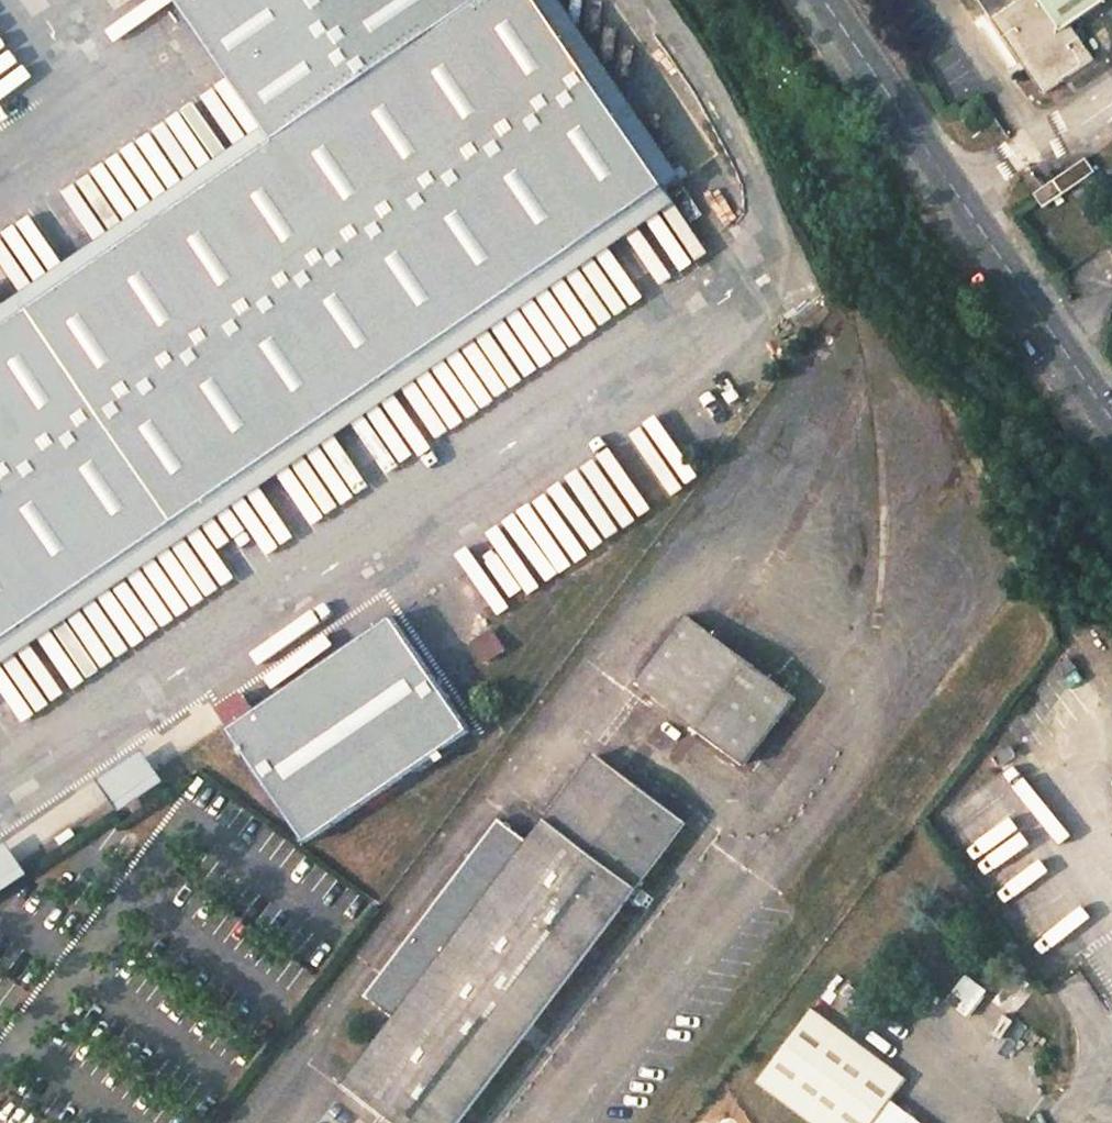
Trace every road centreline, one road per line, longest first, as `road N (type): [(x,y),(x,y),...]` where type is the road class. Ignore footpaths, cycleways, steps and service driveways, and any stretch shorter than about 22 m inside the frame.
road 1 (residential): [(825,0),(1111,417)]

